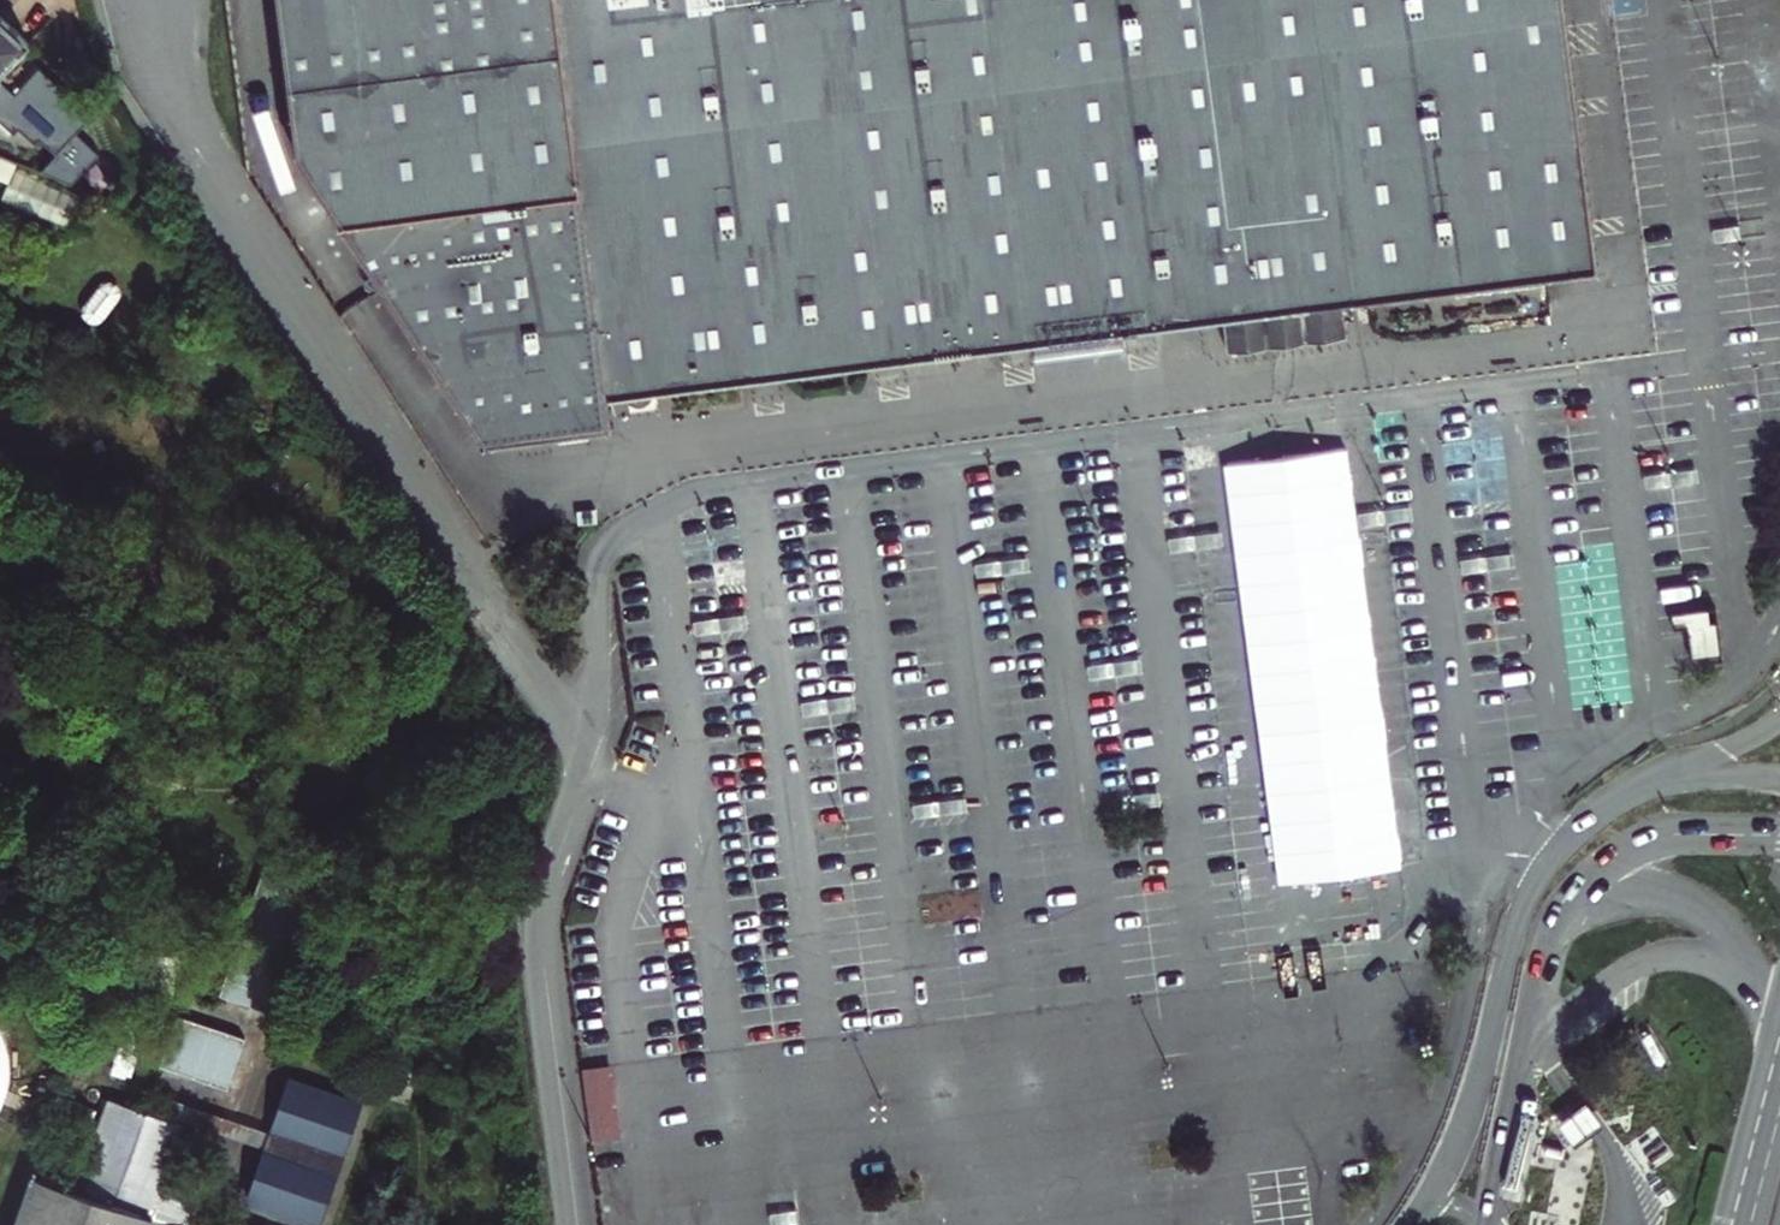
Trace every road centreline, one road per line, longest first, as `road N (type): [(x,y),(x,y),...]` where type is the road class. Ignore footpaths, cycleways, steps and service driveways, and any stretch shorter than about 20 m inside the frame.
road 1 (unclassified): [(581,1224),(547,914),(597,745),(189,136),(152,0)]
road 2 (unclassified): [(1491,1224),(1550,948),(1583,886),(1656,839),(1779,837)]
road 3 (unclassified): [(1606,802),(1557,851),(1527,895),(1456,1148),(1408,1224)]
road 4 (unclassified): [(1779,723),(1664,768),(1606,802)]
road 5 (unclassified): [(1779,779),(1703,774),(1606,802)]
road 6 (primary): [(1779,1059),(1740,1224)]

